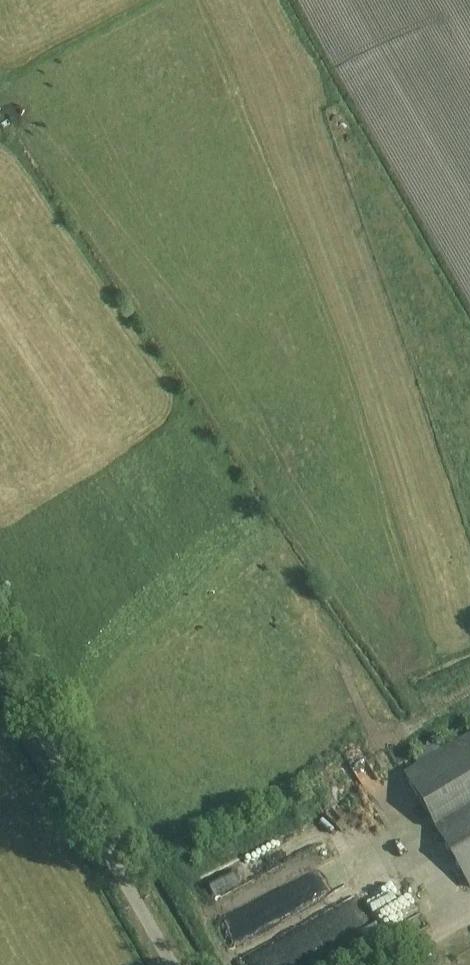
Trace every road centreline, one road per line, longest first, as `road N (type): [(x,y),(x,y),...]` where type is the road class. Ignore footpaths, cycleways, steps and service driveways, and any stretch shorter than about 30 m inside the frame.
road 1 (unclassified): [(173,964),(0,667)]

